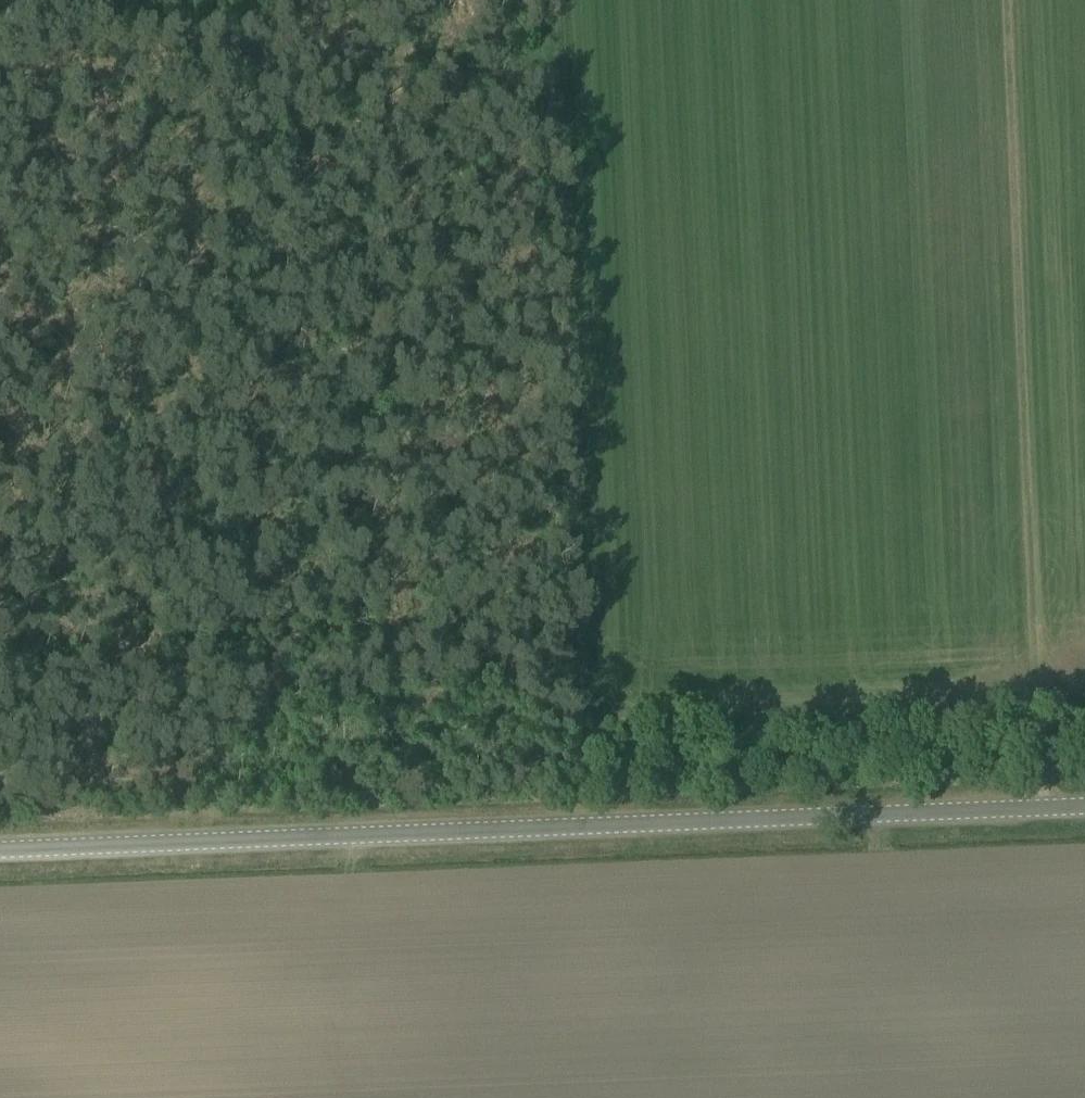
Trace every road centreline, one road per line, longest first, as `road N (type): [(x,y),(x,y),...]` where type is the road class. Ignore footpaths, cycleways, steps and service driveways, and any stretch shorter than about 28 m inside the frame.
road 1 (unclassified): [(0,839),(1084,797)]

